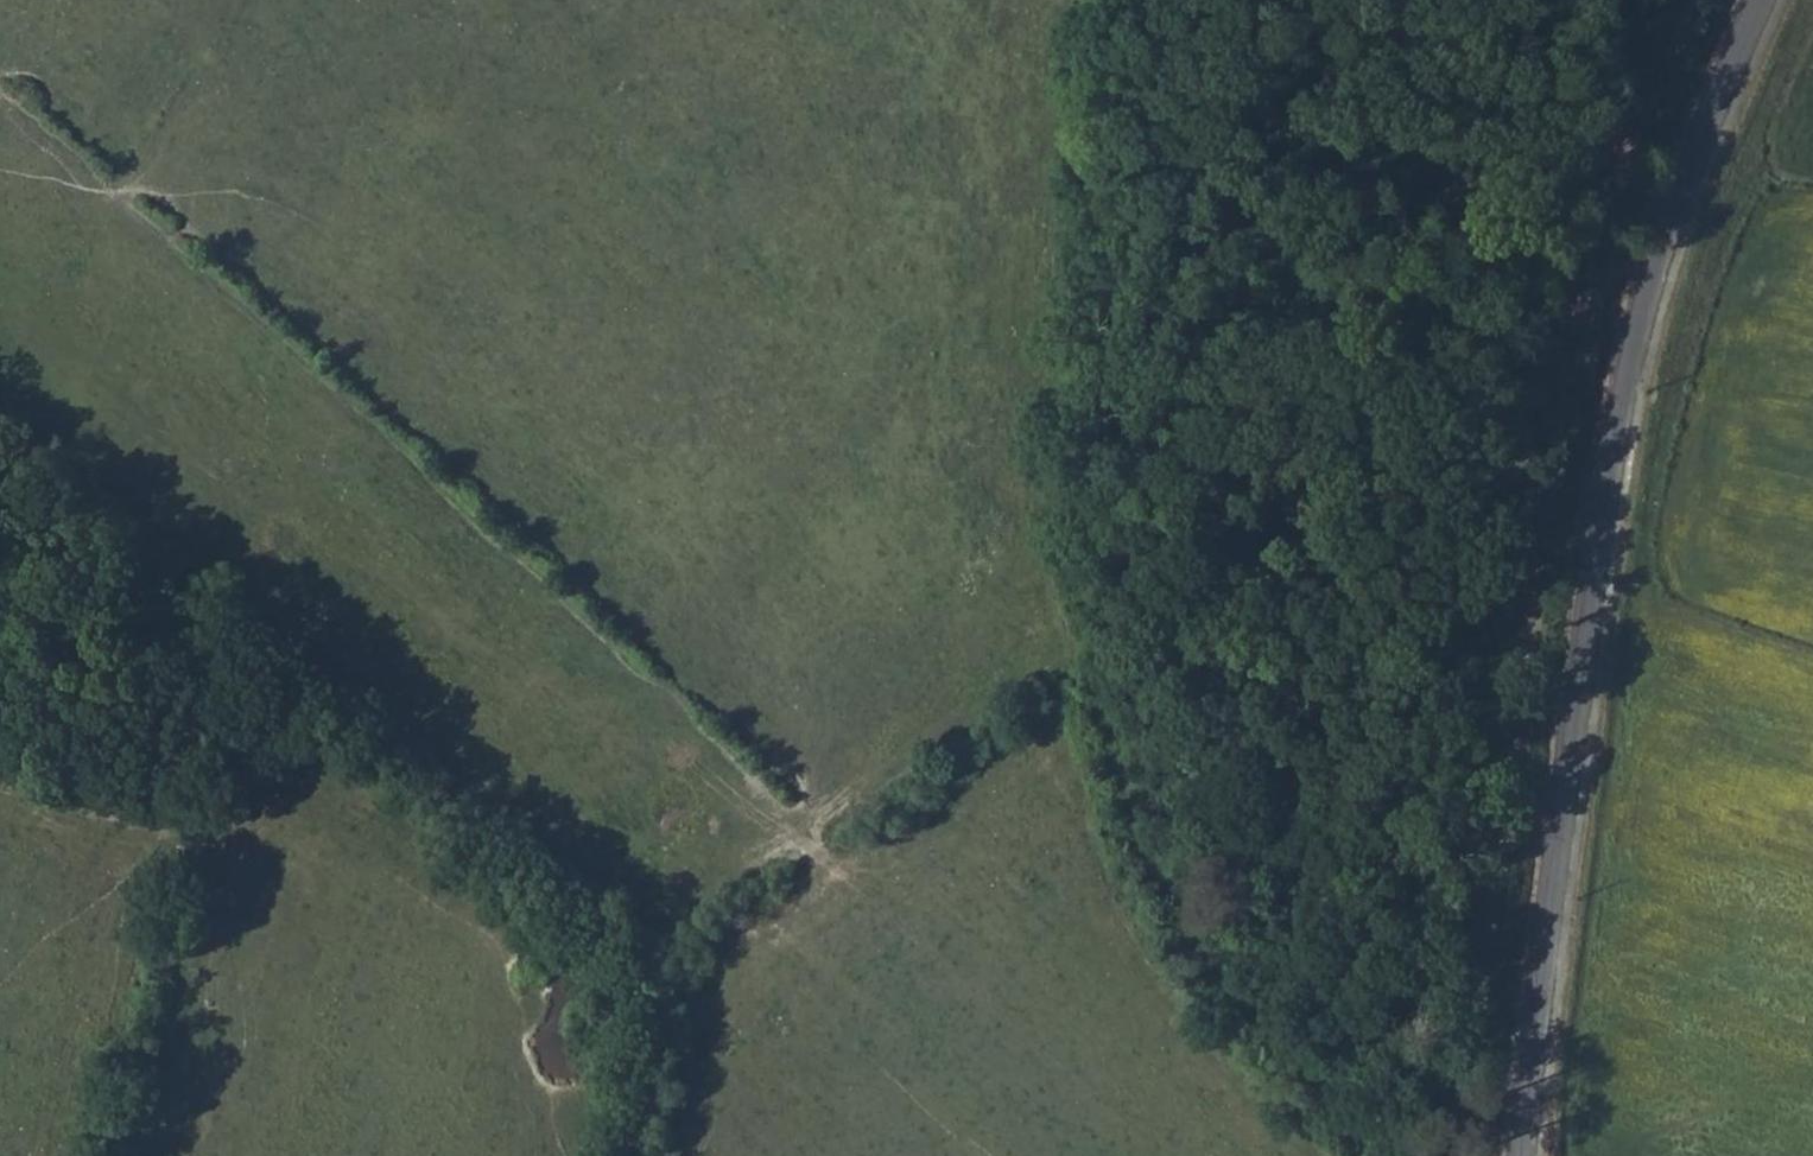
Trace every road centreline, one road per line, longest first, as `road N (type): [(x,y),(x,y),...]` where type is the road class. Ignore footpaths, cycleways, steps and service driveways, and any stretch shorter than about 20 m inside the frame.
road 1 (unclassified): [(1755,0),(1678,183),(1604,482),(1516,1155)]

